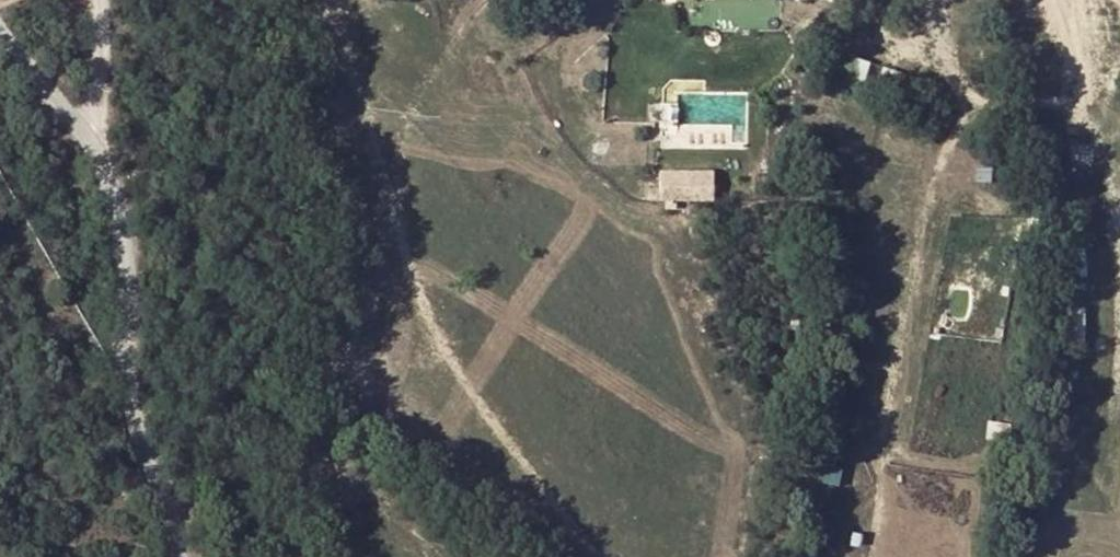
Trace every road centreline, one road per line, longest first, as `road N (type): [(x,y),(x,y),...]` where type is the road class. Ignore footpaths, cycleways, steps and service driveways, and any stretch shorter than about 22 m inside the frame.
road 1 (track): [(603,556),(503,441),(420,302),(365,93),(325,0)]
road 2 (track): [(980,101),(939,162),(908,284),(867,556)]
road 3 (track): [(1067,0),(1082,114),(1106,157),(1119,240),(1115,403)]
road 4 (residential): [(185,556),(127,343),(120,186)]
road 5 (track): [(392,194),(423,92),(495,0)]
road 6 (track): [(1082,114),(1005,109),(966,97),(947,73),(937,0)]
road 7 (residential): [(120,186),(0,34)]
road 8 (residential): [(94,0),(120,186)]

